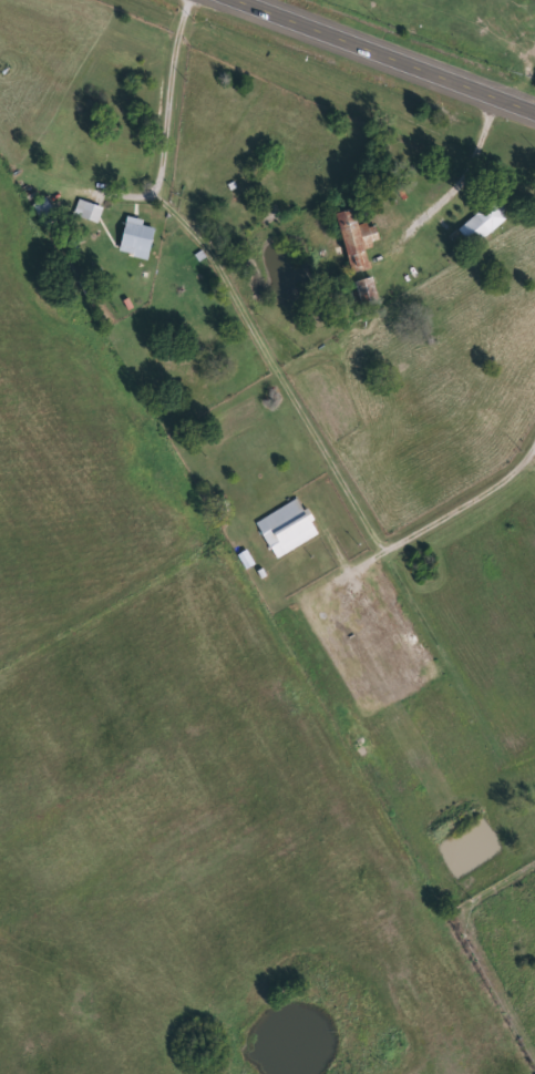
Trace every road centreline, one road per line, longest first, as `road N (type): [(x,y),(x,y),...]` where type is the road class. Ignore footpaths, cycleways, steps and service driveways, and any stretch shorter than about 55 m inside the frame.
road 1 (primary): [(258,0),(534,103)]

